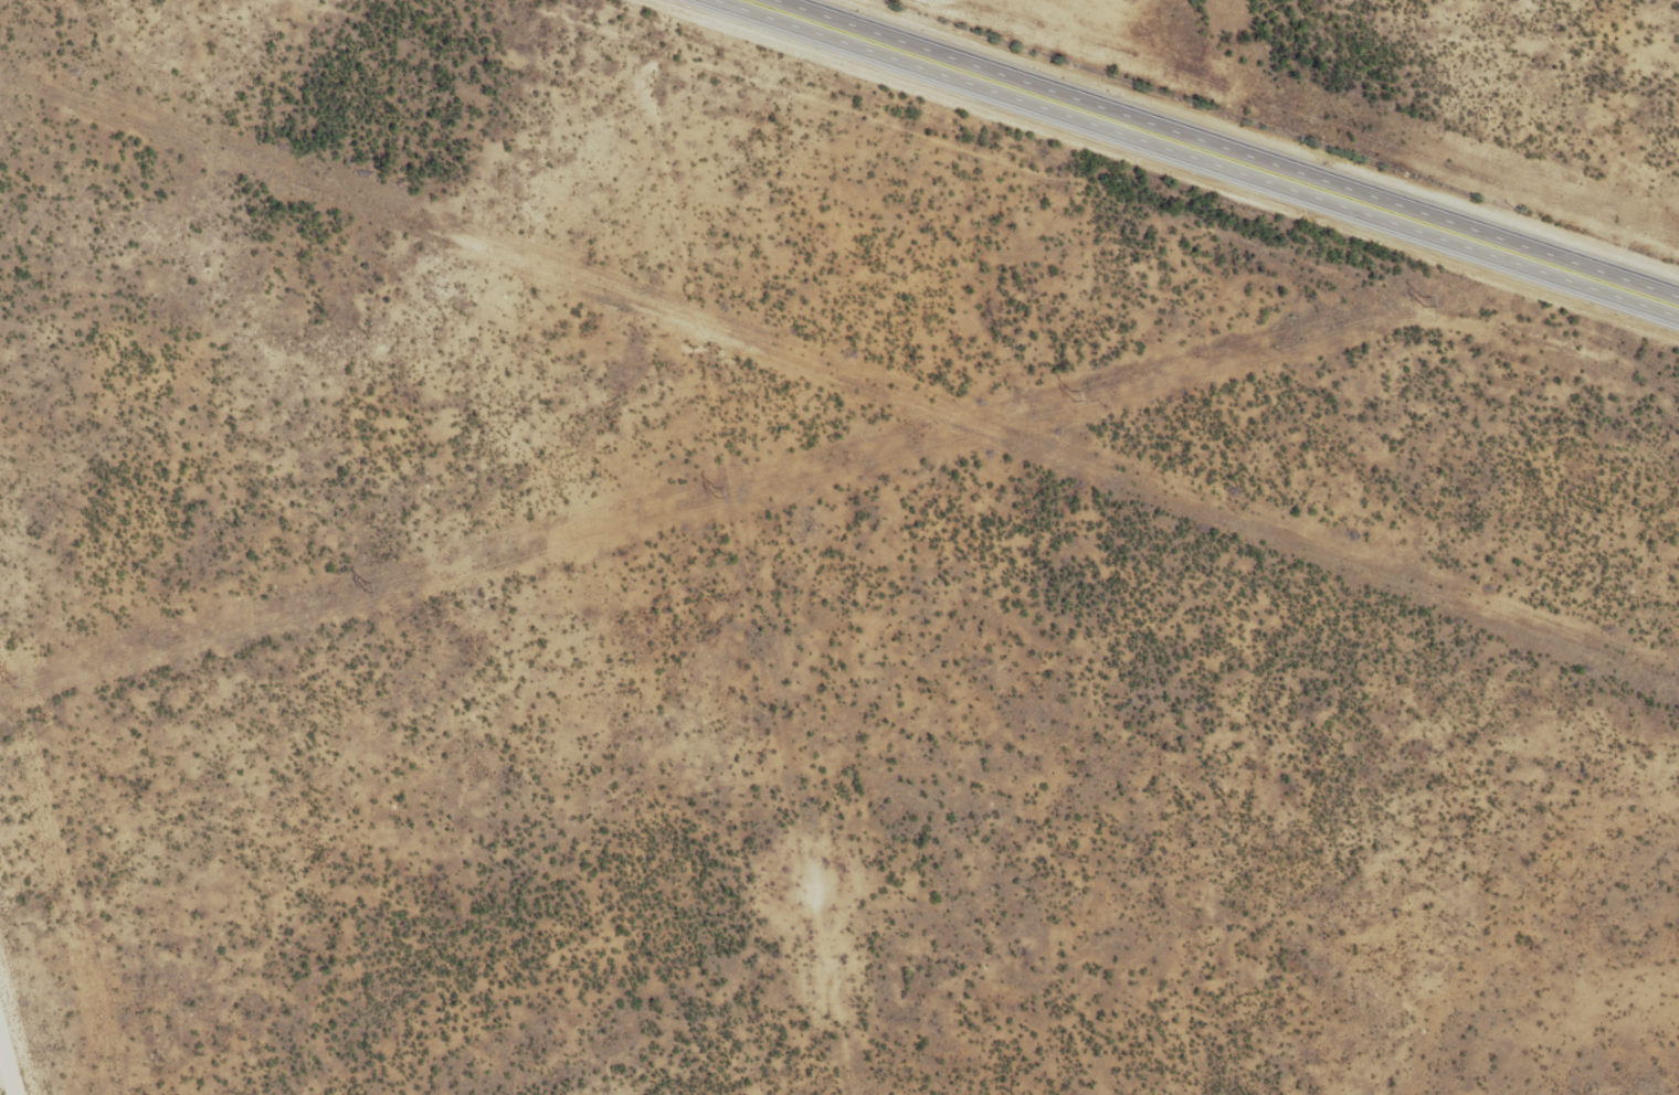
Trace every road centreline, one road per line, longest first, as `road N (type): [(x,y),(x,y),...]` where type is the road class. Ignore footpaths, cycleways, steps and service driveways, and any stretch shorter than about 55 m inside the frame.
road 1 (trunk): [(1678,293),(765,0)]

